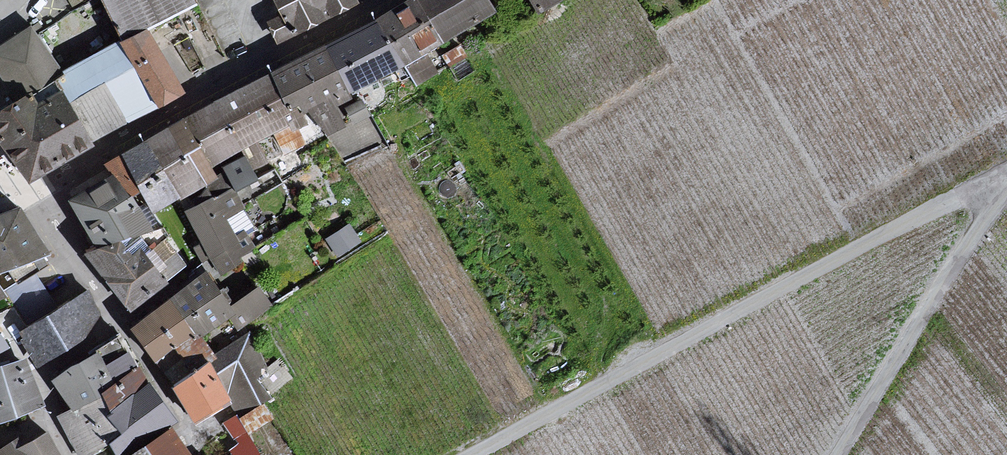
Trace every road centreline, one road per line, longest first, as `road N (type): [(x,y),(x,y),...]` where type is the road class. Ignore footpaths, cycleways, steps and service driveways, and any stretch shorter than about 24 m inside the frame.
road 1 (unclassified): [(997,187),(857,248),(474,454)]
road 2 (residential): [(25,185),(107,310),(105,333),(48,378),(49,414),(67,454)]
road 3 (unclassified): [(997,187),(840,454)]
road 4 (residential): [(176,106),(374,0)]
road 5 (residential): [(25,185),(176,106)]

